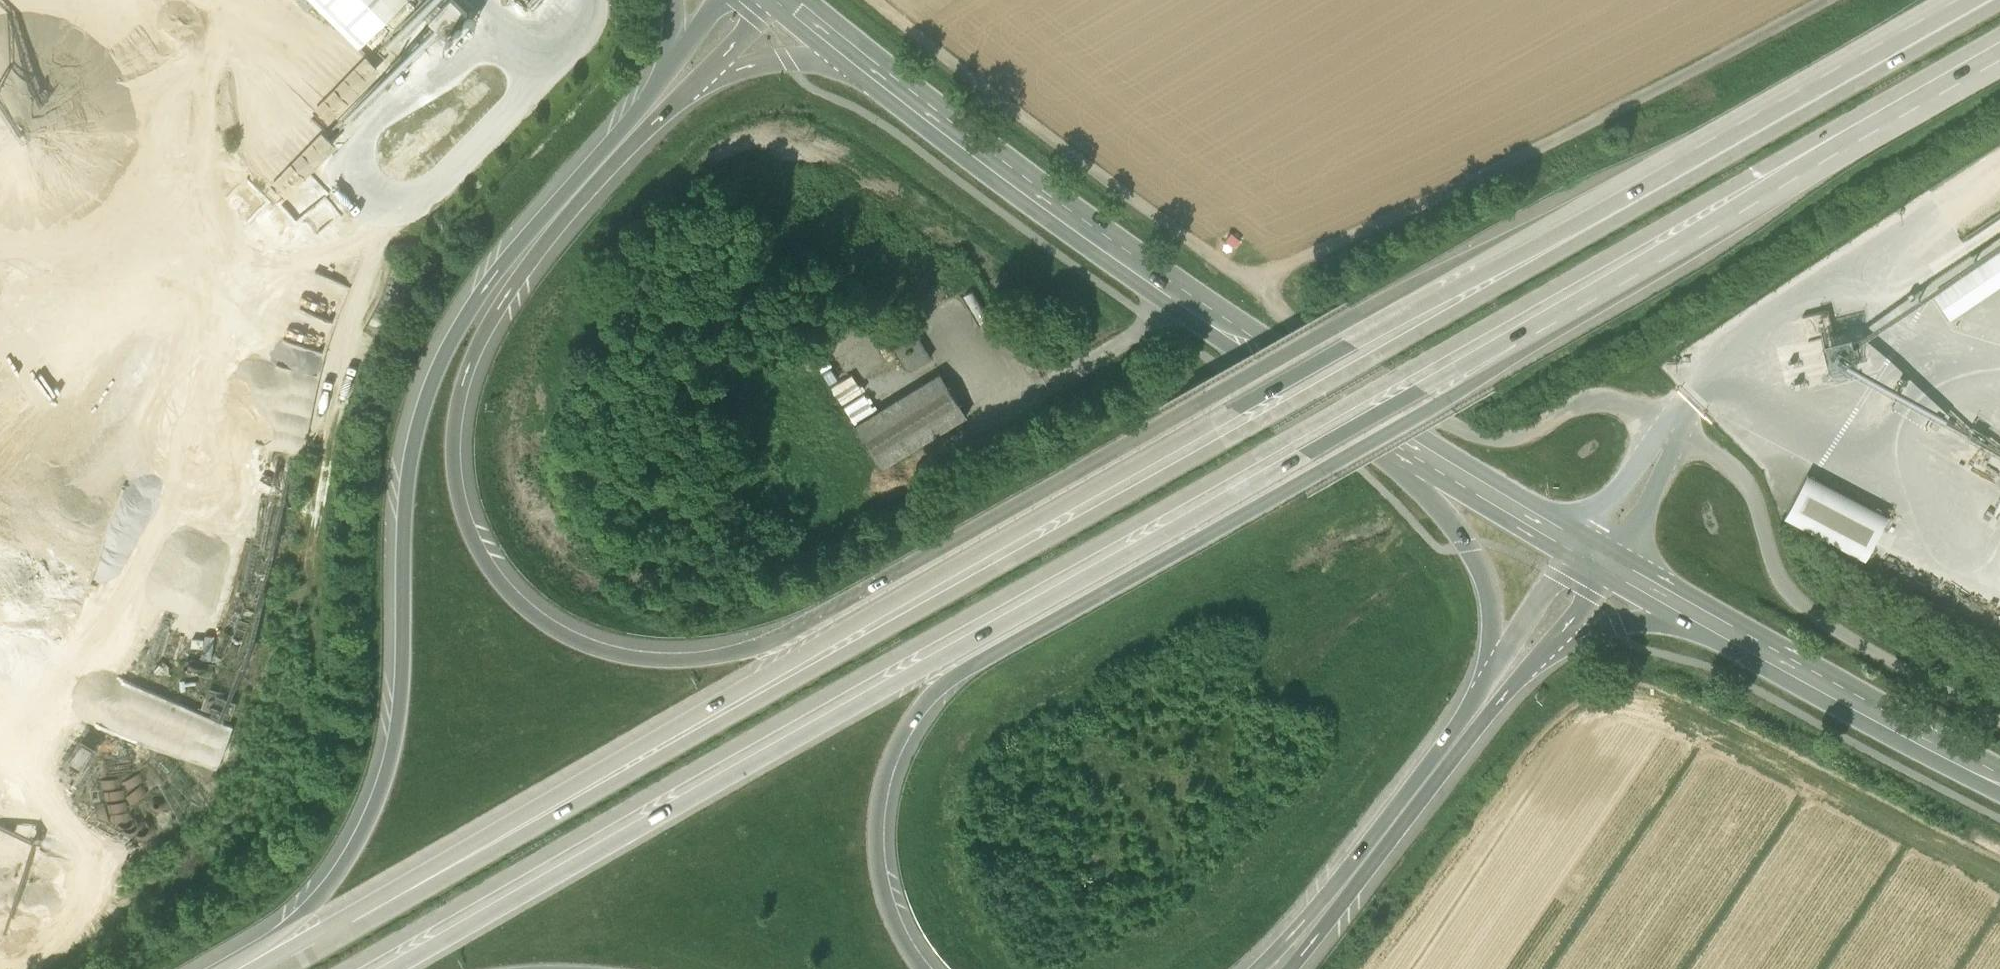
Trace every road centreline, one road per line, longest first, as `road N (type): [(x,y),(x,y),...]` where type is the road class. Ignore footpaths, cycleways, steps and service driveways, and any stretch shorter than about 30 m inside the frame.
road 1 (motorway): [(1681,171),(1345,316),(791,630),(715,657),(656,662),(601,650),(547,625),(513,596),(470,531),(456,474),(456,421),(468,372),(521,275),(575,206),(702,78)]
road 2 (motorway): [(1681,171),(265,968)]
road 3 (track): [(875,0),(1091,171),(1450,427),(1513,438),(1582,401),(1603,400),(1734,467),(1786,591),(1811,615),(1999,723)]
road 4 (motorway): [(1009,605),(1999,40)]
road 5 (motorway): [(670,73),(507,262),(453,339),(430,387),(408,480),(400,718),(376,805),(355,847),(303,913),(220,968)]
road 6 (motorway): [(363,968),(1009,605)]
road 7 (secondary): [(862,61),(1035,193),(1416,453)]
road 8 (track): [(1818,0),(1258,290)]
road 9 (motorway): [(924,968),(886,902),(877,847),(882,783),(902,736),(1009,605)]
road 10 (motorway): [(1290,968),(1547,652)]
road 11 (motorway): [(1485,685),(1396,807),(1257,968)]
road 12 (motorway): [(1986,0),(1681,171)]
road 13 (secondary): [(1999,781),(1699,616)]
road 14 (motorway): [(1416,453),(1424,494),(1485,579),(1494,635),(1485,685)]
road 15 (secondary): [(1416,453),(1578,547)]
road 16 (motorway): [(1578,547),(1485,685)]
road 17 (motorway): [(702,78),(774,61),(862,61)]
road 18 (motorway): [(1547,652),(1619,626),(1699,616)]

